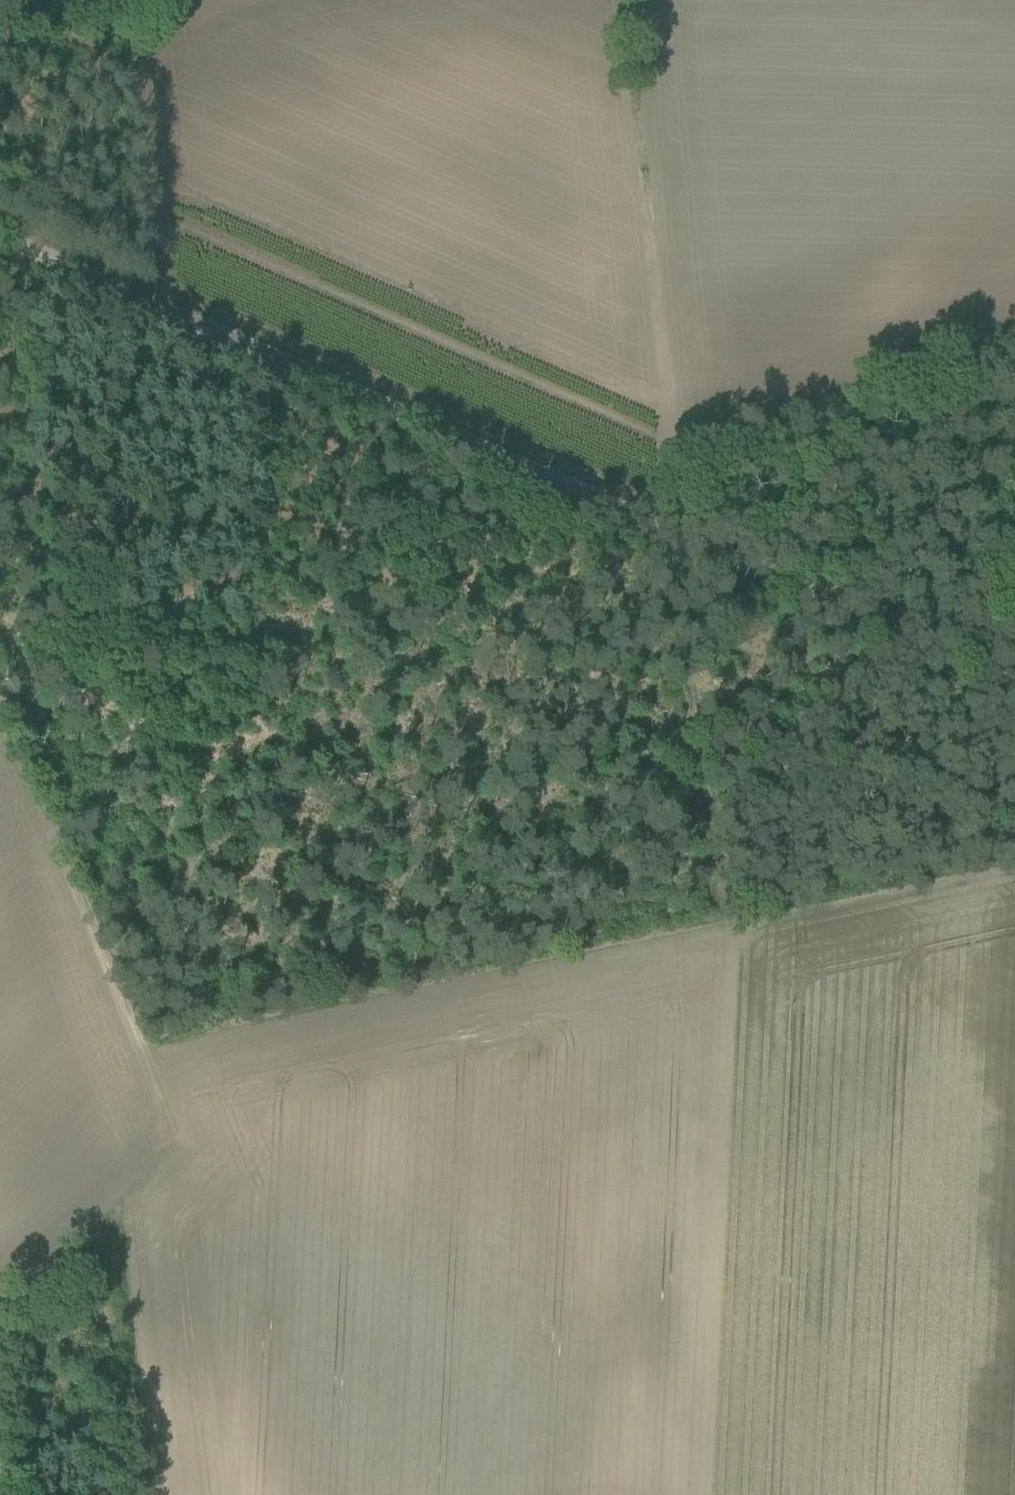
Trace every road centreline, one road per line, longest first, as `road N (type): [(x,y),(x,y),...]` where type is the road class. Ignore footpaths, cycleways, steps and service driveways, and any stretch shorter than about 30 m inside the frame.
road 1 (unclassified): [(1014,659),(590,500),(0,240)]

